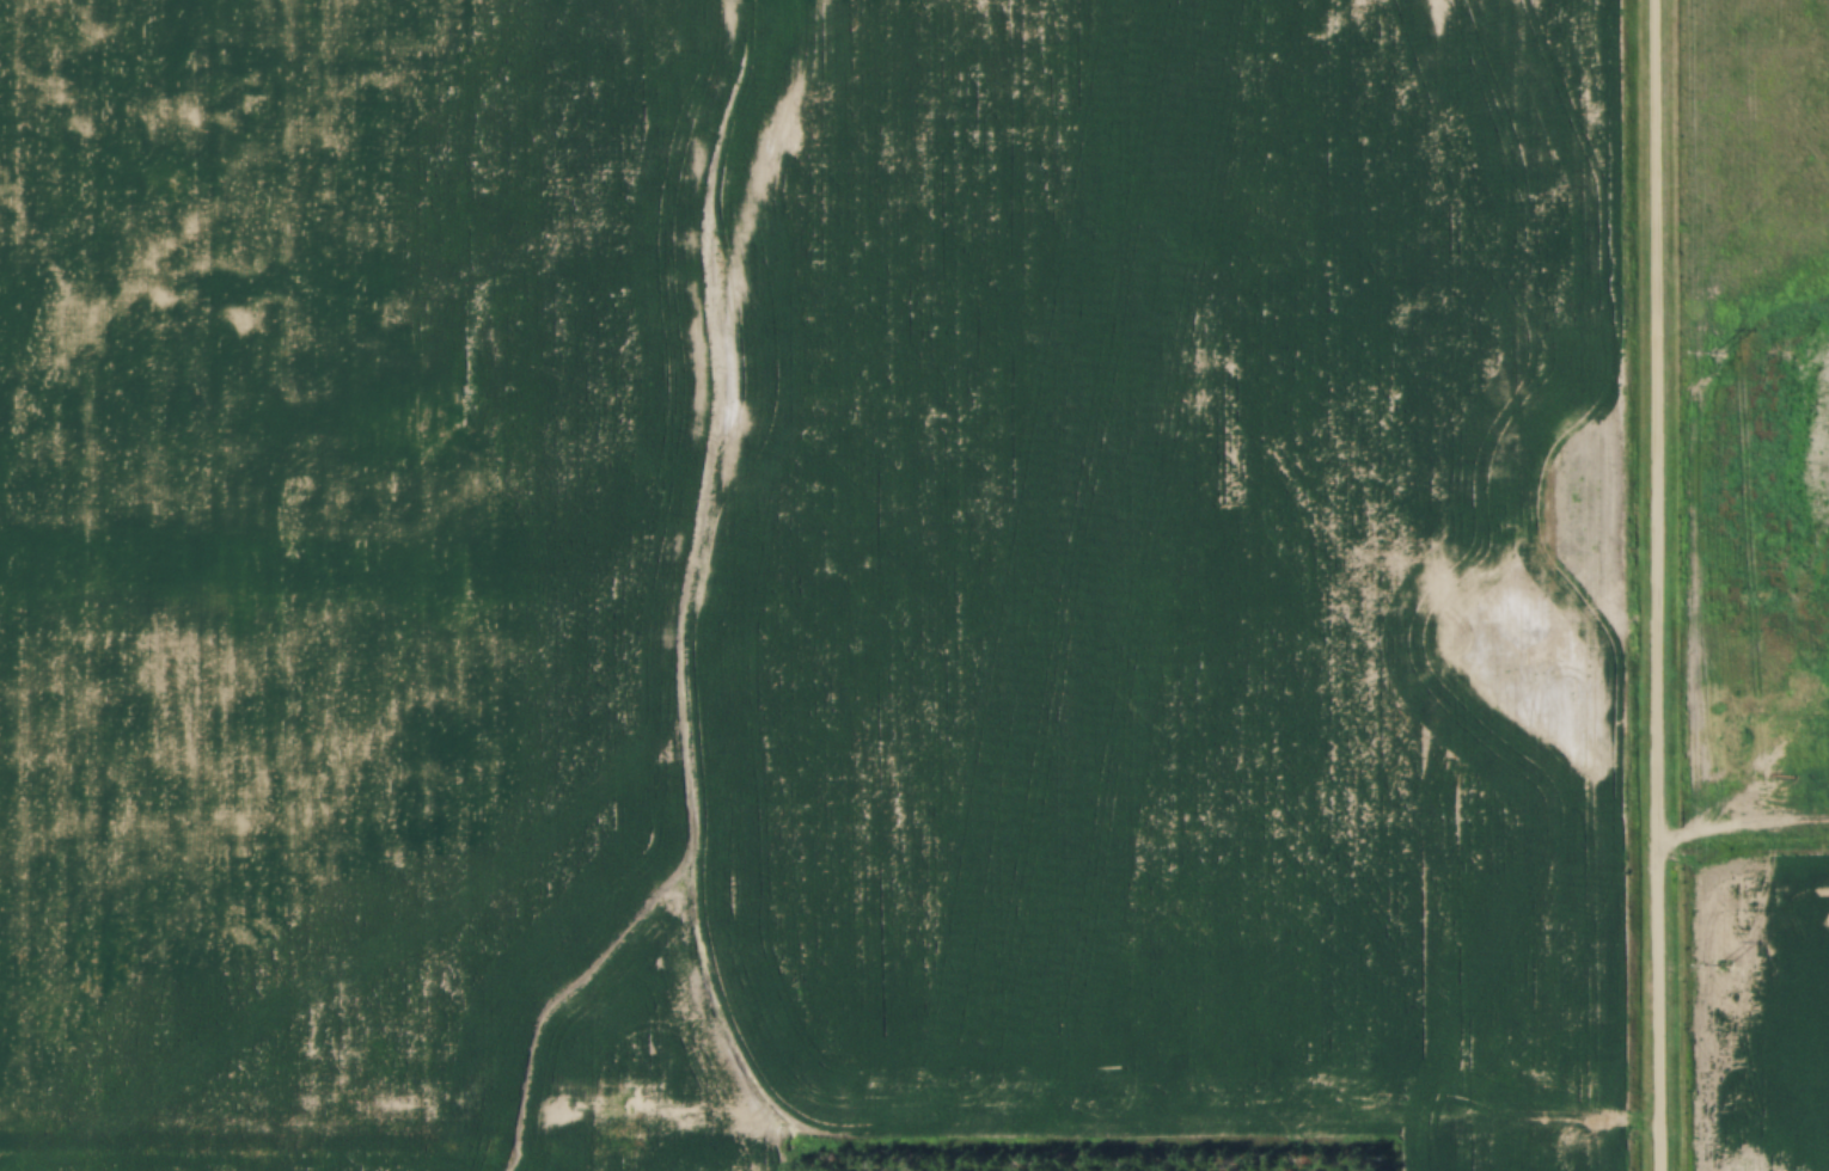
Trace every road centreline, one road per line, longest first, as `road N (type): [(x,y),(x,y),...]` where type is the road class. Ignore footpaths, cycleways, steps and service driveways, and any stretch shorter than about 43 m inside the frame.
road 1 (residential): [(1665,1170),(1659,0)]

